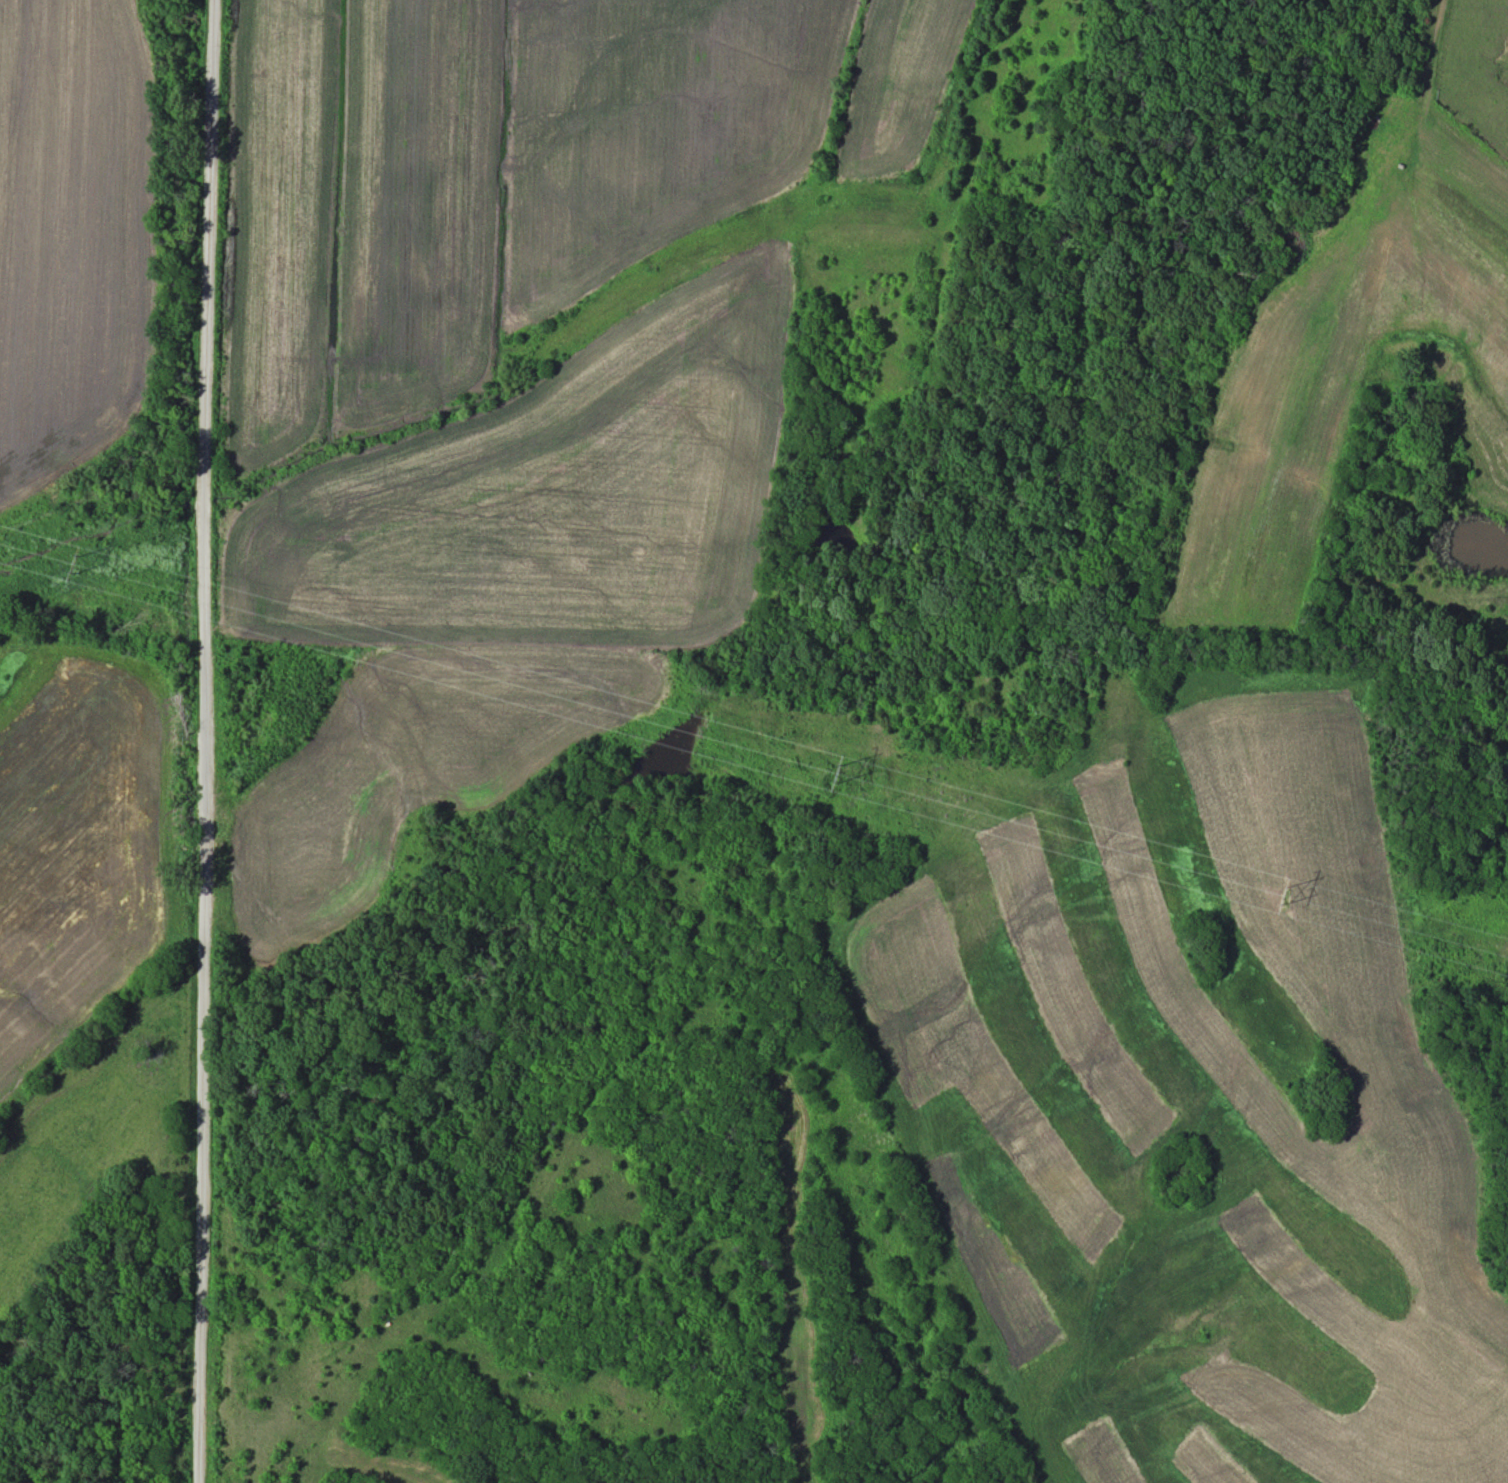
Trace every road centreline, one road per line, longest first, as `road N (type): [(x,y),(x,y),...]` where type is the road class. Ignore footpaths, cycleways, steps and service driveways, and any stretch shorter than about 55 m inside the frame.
road 1 (residential): [(198,1482),(216,0)]

